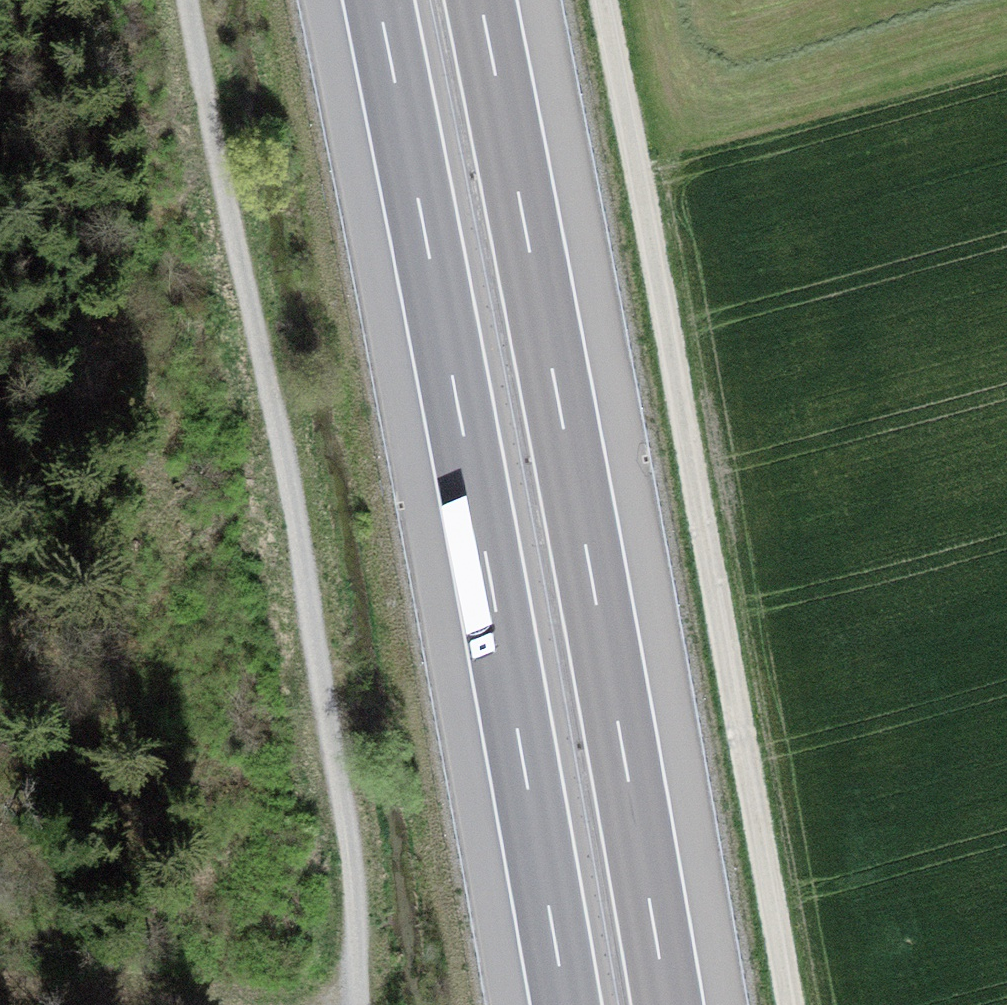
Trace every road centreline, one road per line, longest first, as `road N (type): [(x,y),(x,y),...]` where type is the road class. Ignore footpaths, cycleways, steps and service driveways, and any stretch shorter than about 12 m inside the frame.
road 1 (motorway): [(378,0),(566,1004)]
road 2 (motorway): [(667,1004),(480,0)]
road 3 (track): [(791,1004),(604,0)]
road 4 (track): [(356,1004),(352,874),(295,520),(187,0)]
road 5 (track): [(153,1004),(0,980)]

